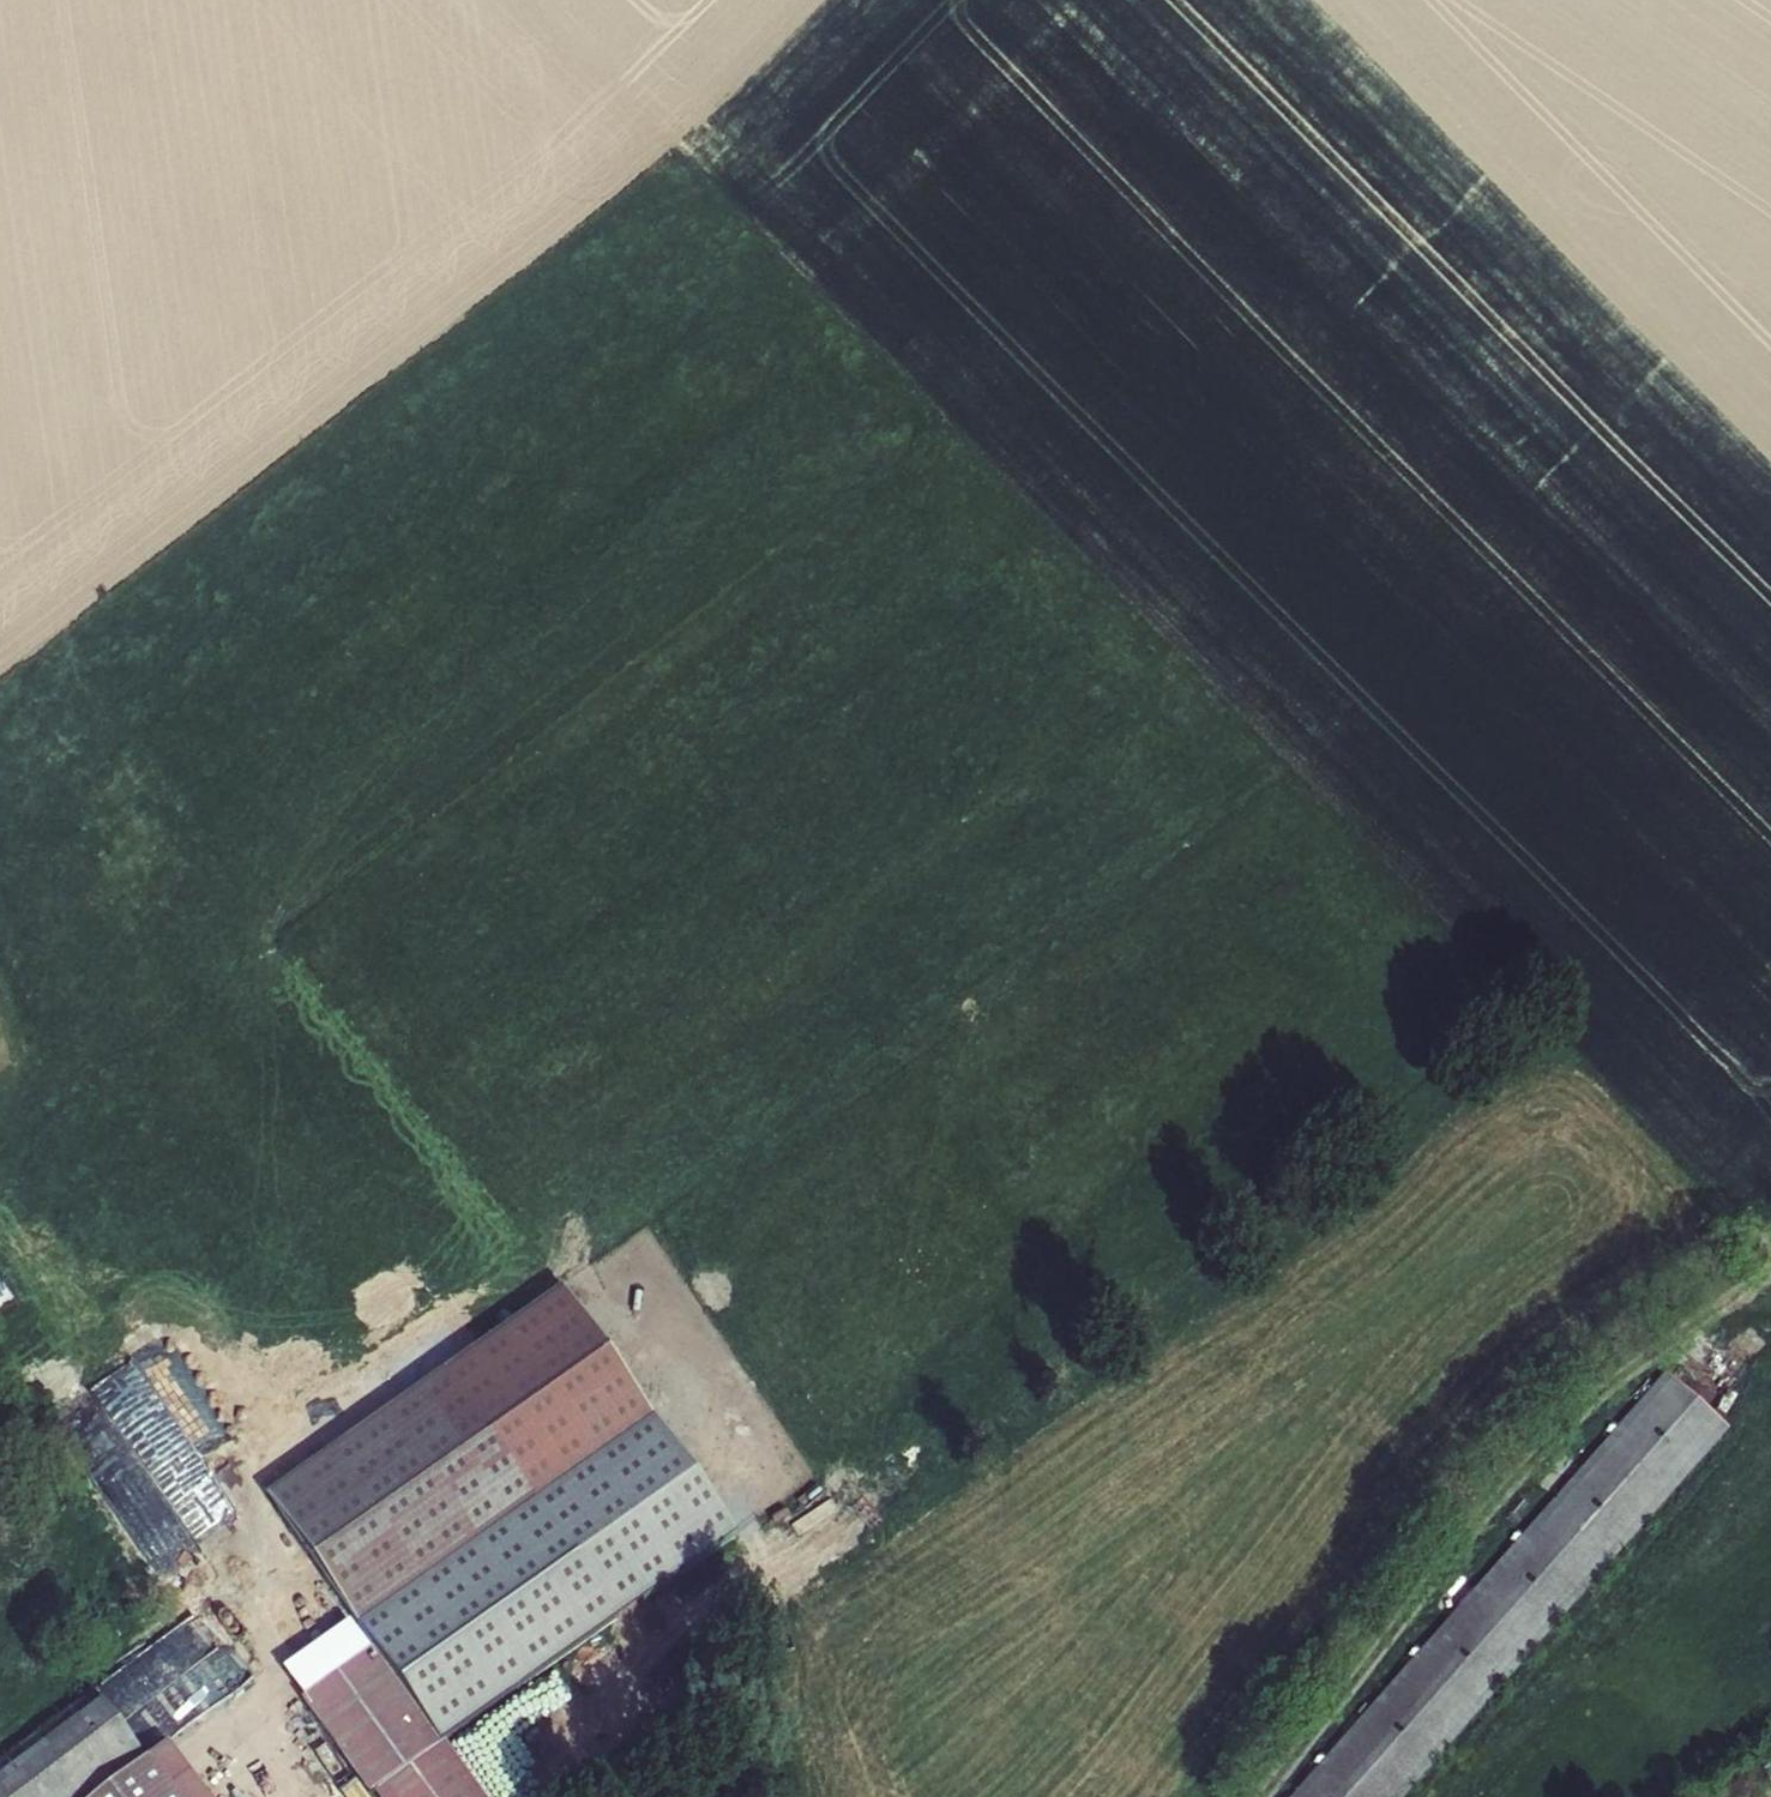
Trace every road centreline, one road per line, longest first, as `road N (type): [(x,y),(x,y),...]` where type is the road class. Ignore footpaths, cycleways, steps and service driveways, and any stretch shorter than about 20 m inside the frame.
road 1 (track): [(1770,1233),(1483,1461)]

